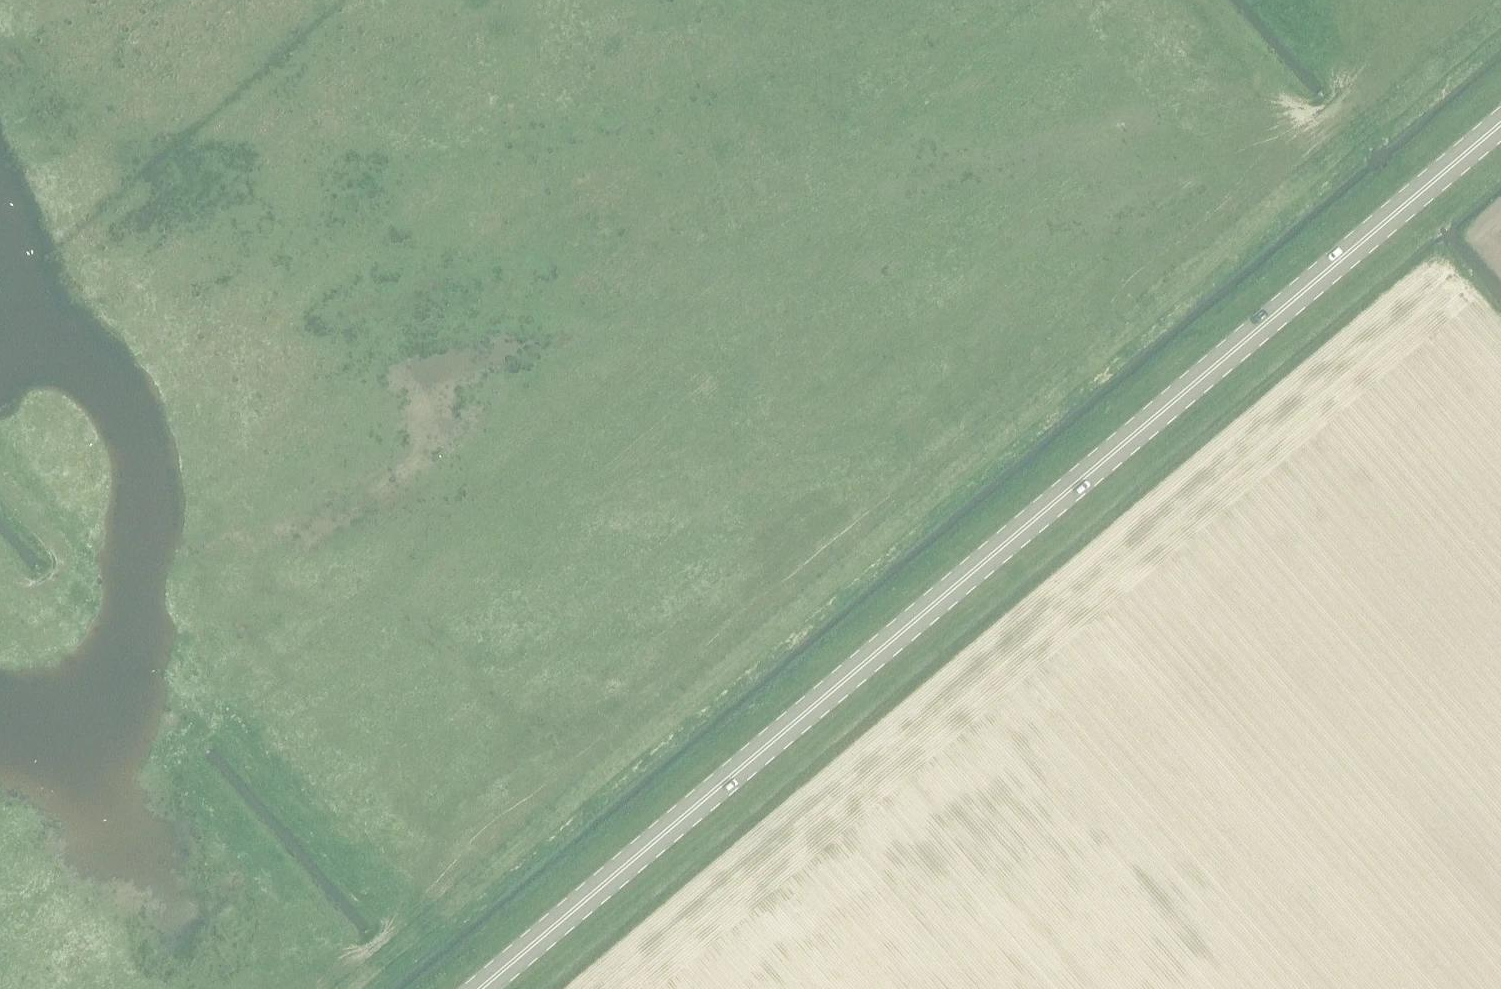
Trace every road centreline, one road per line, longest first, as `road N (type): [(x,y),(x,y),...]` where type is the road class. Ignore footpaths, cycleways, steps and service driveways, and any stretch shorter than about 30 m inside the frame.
road 1 (secondary): [(479,988),(1500,121)]

